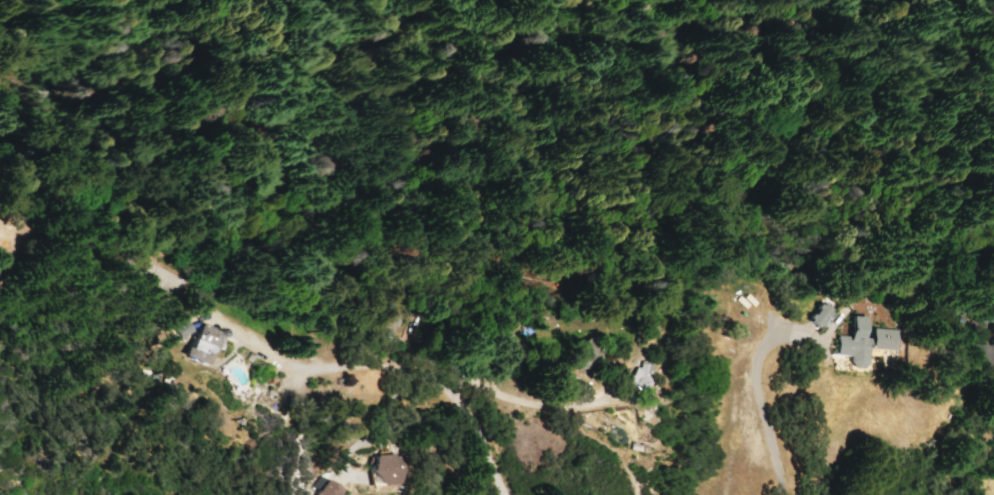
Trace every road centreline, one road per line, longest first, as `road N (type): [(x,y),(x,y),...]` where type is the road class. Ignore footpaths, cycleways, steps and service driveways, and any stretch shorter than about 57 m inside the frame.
road 1 (residential): [(506,494),(485,445),(444,391),(412,372),(375,365),(281,365),(247,338)]

